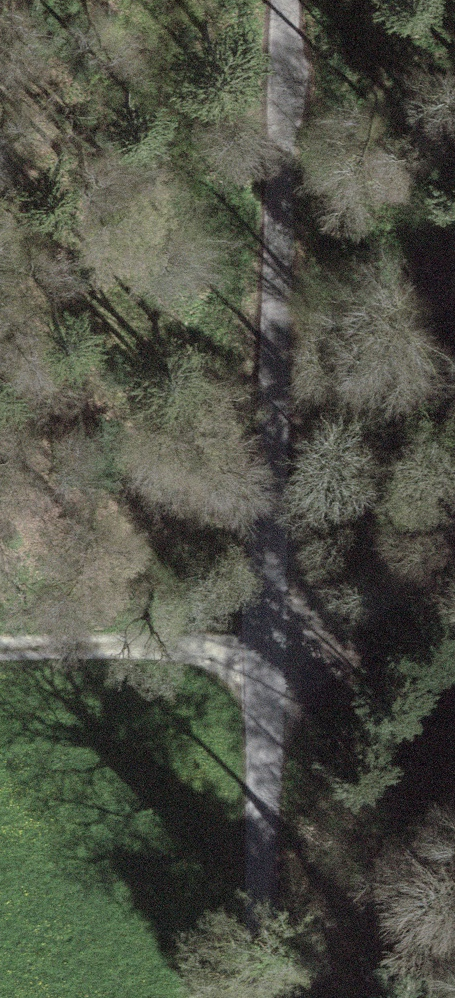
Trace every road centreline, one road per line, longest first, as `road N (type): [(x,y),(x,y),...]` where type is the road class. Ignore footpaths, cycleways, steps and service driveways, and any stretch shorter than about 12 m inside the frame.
road 1 (unclassified): [(240,997),(233,646),(272,346),(298,0)]
road 2 (track): [(0,643),(233,646),(316,631),(373,610),(430,564),(454,506)]

